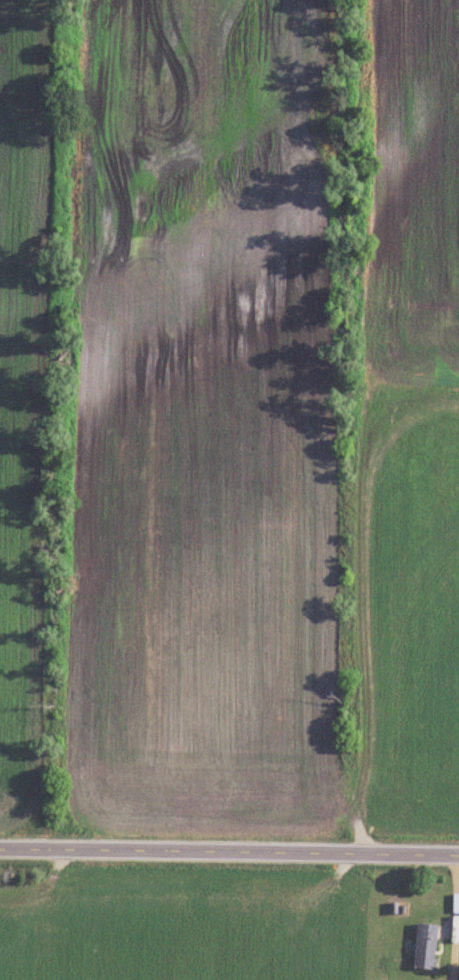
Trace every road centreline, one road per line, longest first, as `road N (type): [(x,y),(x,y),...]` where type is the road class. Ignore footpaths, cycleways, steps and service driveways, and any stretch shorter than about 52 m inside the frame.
road 1 (tertiary): [(458,855),(0,848)]

